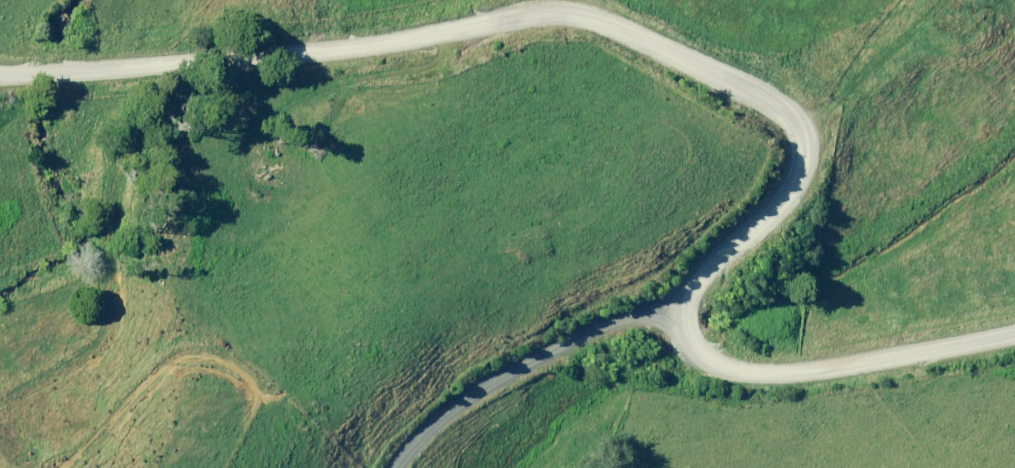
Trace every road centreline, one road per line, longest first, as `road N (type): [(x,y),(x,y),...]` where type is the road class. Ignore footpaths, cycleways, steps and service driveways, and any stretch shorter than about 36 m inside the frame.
road 1 (unclassified): [(0,63),(310,45),(580,12),(777,100),(801,132),(783,185),(702,246),(667,297)]
road 2 (unclassified): [(667,297),(667,332),(693,355),(740,367),(910,342),(1014,316)]
road 3 (unclassified): [(667,297),(624,303),(494,363),(382,467)]

